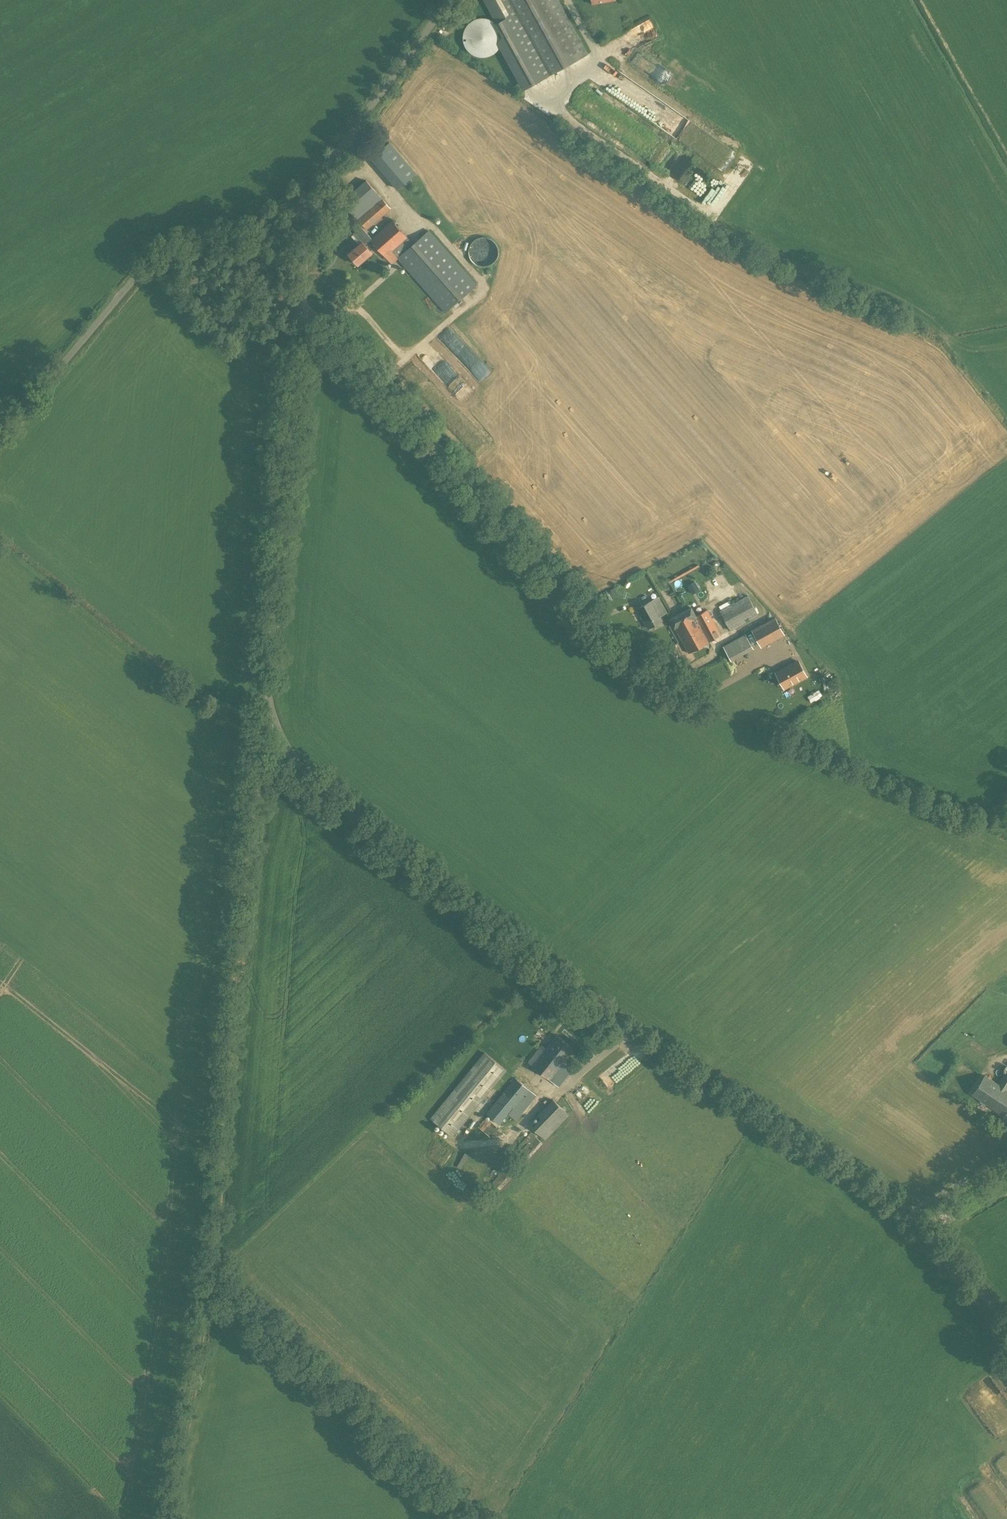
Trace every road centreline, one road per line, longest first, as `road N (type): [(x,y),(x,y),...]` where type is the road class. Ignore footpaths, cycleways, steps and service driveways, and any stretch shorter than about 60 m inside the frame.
road 1 (unclassified): [(1006,1319),(893,1191),(612,1015),(326,792),(281,737),(266,682),(312,200)]
road 2 (track): [(206,1278),(261,730),(271,716)]
road 3 (unclassified): [(0,428),(149,263),(312,200)]
road 4 (track): [(206,1278),(221,1283),(473,1518)]
road 5 (track): [(165,1518),(206,1278)]
road 6 (unclassified): [(312,200),(333,159),(449,0)]

